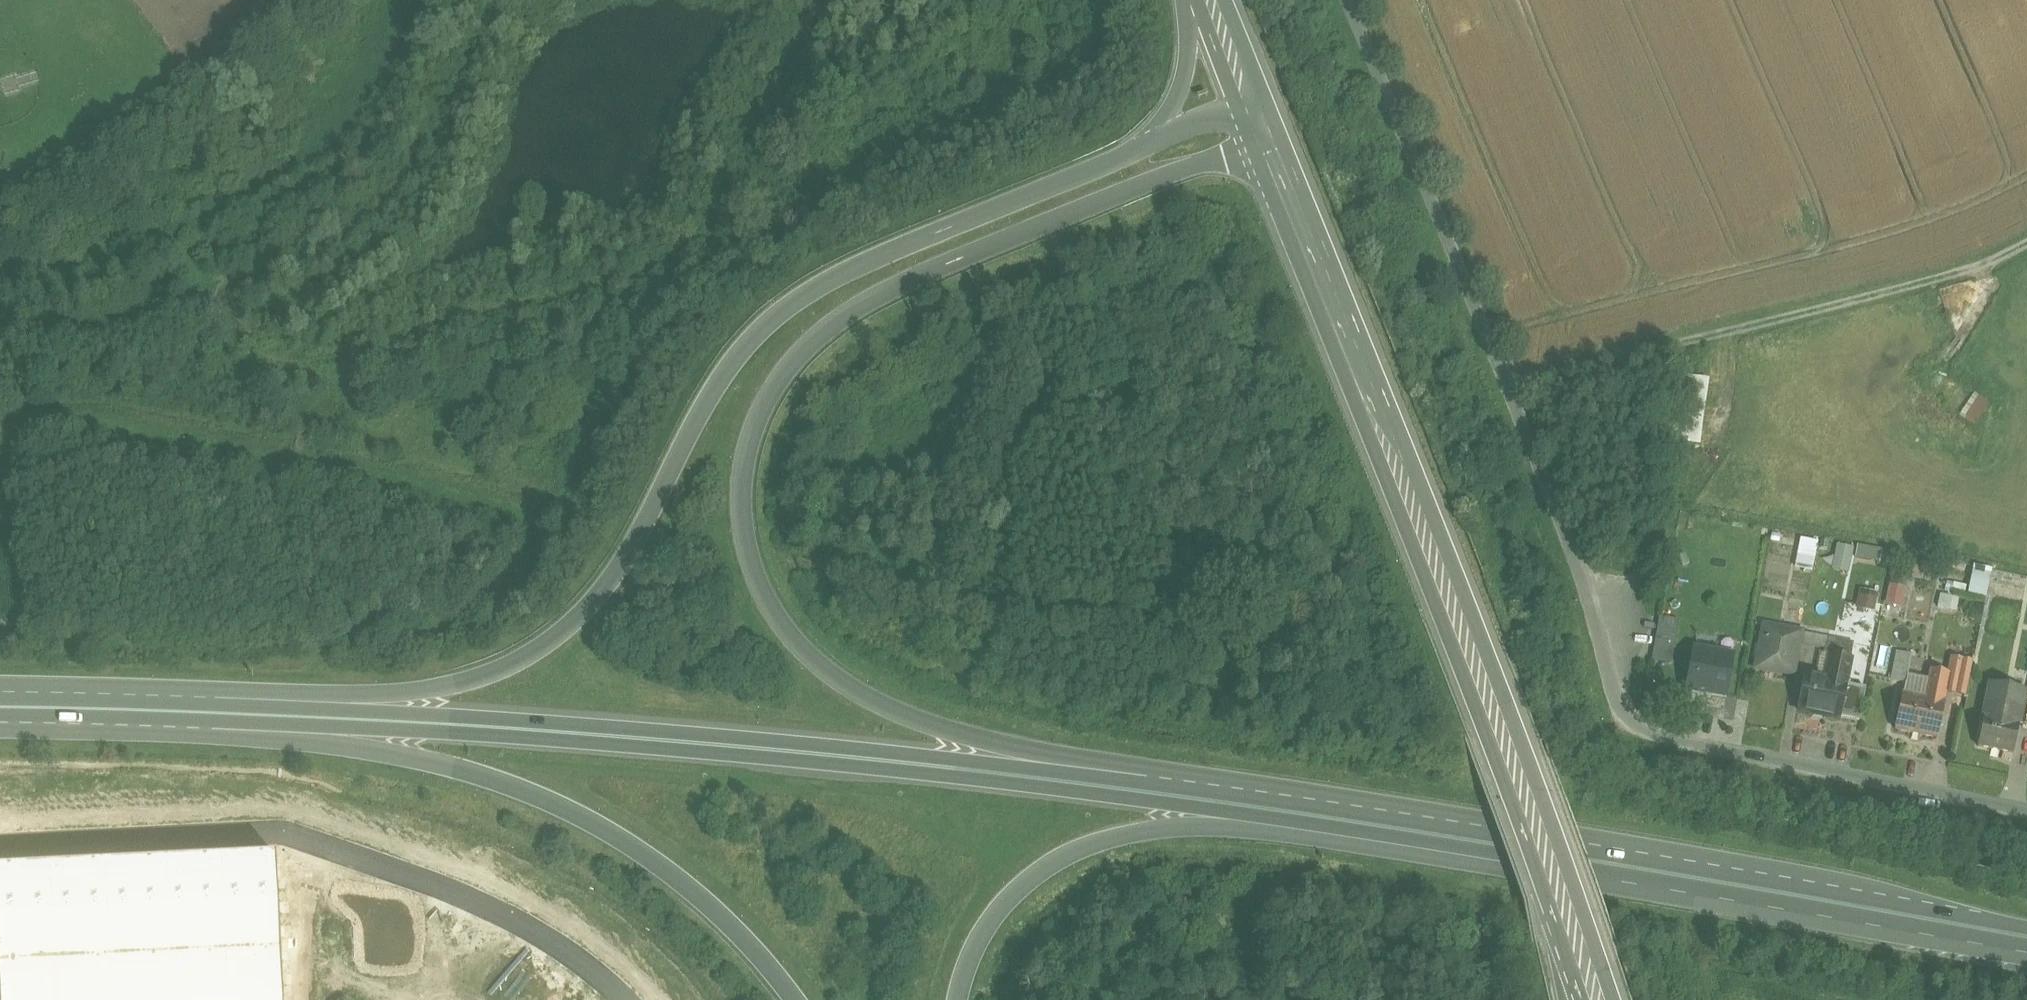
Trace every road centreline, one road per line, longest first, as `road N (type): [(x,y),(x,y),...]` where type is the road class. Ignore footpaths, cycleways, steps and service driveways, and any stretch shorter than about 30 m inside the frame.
road 1 (unclassified): [(1354,0),(1571,535),(1634,738),(2026,818)]
road 2 (trunk): [(1142,153),(833,278),(771,318),(704,394),(595,604),(553,644),(455,687),(205,712)]
road 3 (trunk): [(1043,777),(860,681),(784,616),(749,539),(743,486),(749,430),(781,368),(894,289),(1273,143)]
road 4 (secondary): [(1273,143),(1592,987)]
road 5 (trunk): [(1043,777),(678,740),(205,712)]
road 6 (trunk): [(2026,938),(1285,811)]
road 7 (trunk): [(205,712),(469,772),(553,802),(654,859),(760,956),(791,999)]
road 8 (track): [(1511,382),(1964,271),(2026,243)]
road 9 (trunk): [(957,999),(988,922),(1050,863),(1161,829),(1285,811)]
road 10 (trunk): [(1285,811),(1043,777)]
road 11 (trunk): [(205,712),(0,709)]
road 12 (trunk): [(1198,0),(1169,105),(1142,153)]
road 13 (trunk): [(1257,104),(1142,153)]

